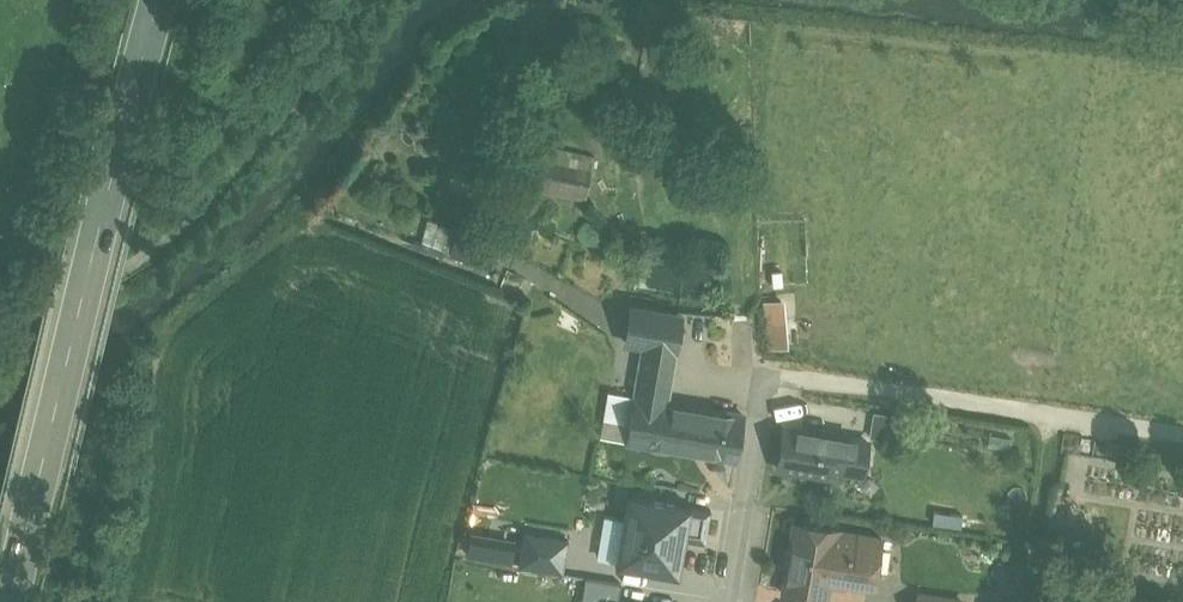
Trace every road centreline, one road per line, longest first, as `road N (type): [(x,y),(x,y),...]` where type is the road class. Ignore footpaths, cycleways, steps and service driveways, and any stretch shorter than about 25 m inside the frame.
road 1 (residential): [(727,601),(765,373),(1182,436)]
road 2 (primary): [(9,601),(158,0)]

